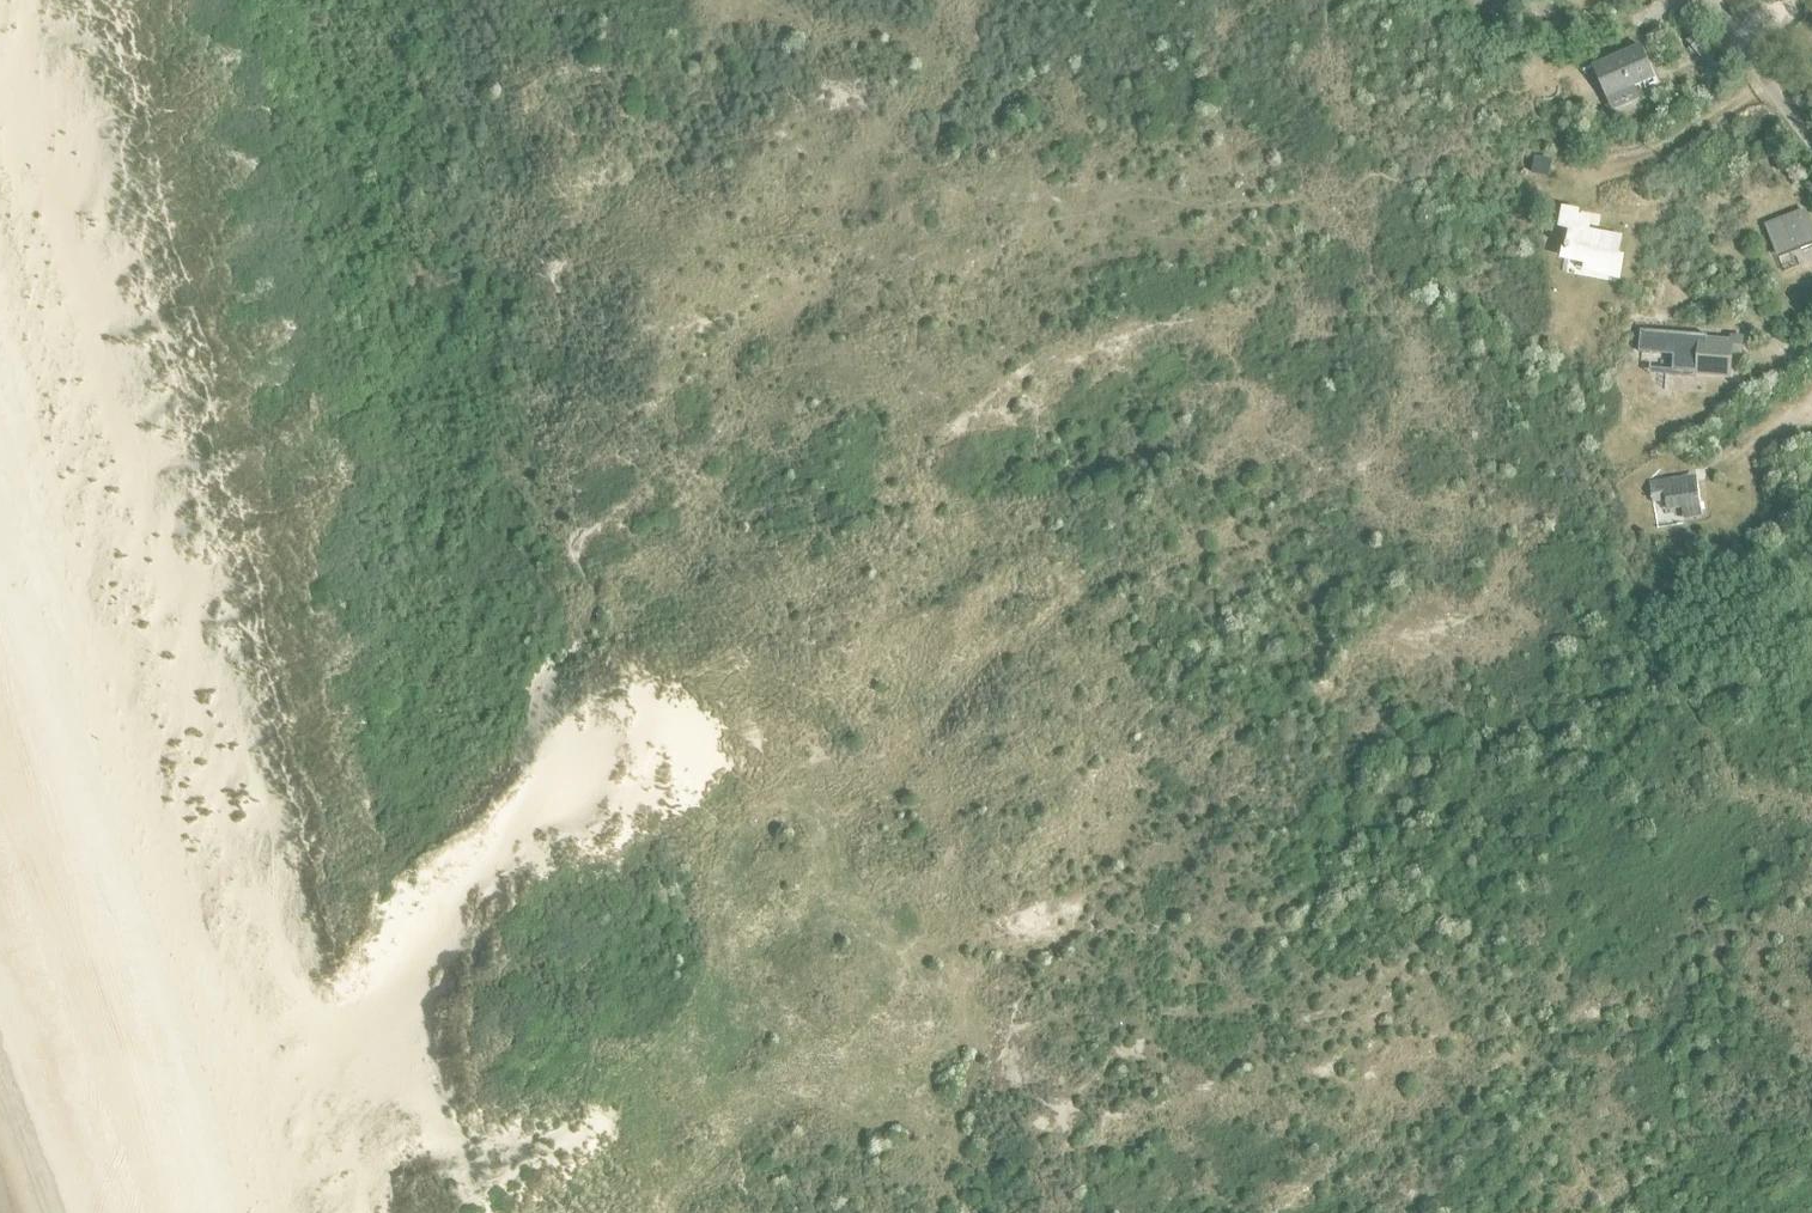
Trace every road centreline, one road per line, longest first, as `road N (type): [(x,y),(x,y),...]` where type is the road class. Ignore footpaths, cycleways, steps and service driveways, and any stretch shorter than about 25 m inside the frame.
road 1 (unclassified): [(1811,142),(1710,0)]

